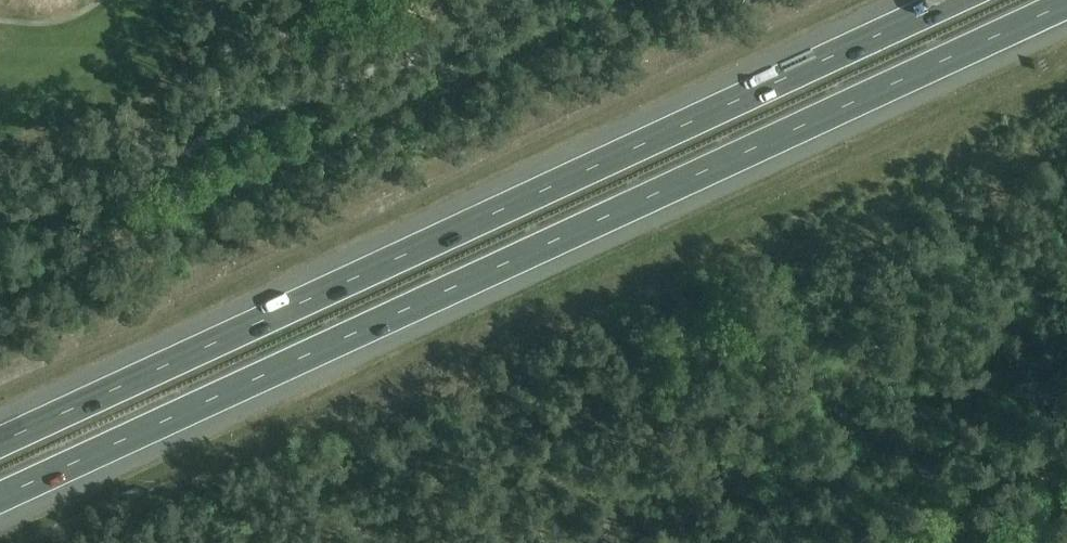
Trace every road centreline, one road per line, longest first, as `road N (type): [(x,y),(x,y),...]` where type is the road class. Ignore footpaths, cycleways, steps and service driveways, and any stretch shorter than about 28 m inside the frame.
road 1 (motorway): [(0,496),(1066,3)]
road 2 (motorway): [(945,0),(0,440)]

